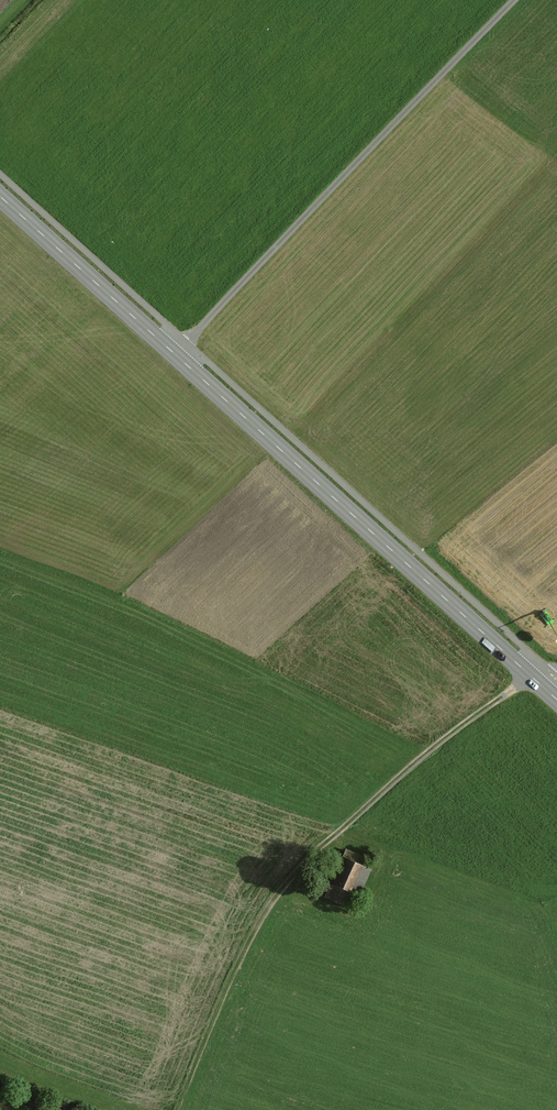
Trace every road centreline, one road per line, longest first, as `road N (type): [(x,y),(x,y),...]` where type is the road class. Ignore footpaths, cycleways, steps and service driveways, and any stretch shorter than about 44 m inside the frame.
road 1 (secondary): [(0,194),(535,677)]
road 2 (track): [(204,1050),(259,924),(286,888),(437,747),(535,677)]
road 3 (track): [(176,356),(517,0)]

